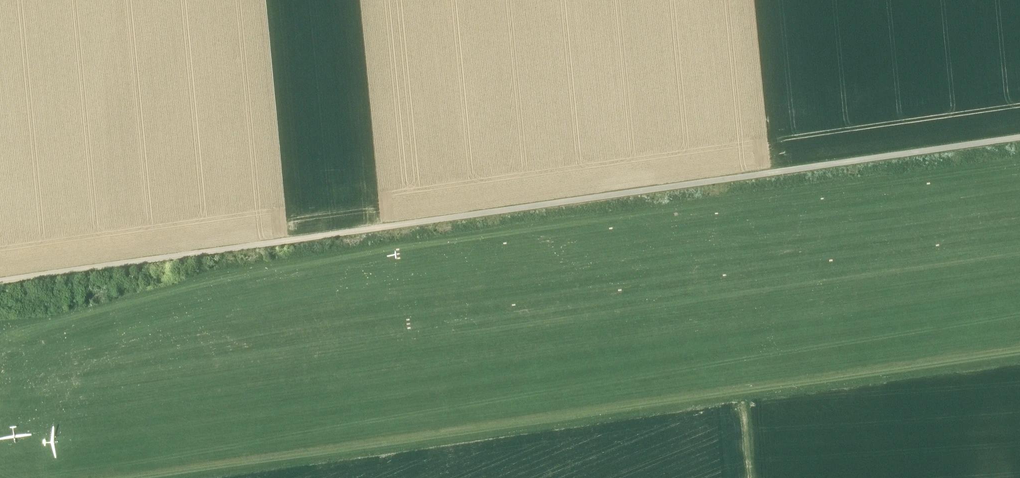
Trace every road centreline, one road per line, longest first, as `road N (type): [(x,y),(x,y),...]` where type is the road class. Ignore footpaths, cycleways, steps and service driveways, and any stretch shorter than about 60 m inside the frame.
road 1 (track): [(1019,138),(0,282)]

